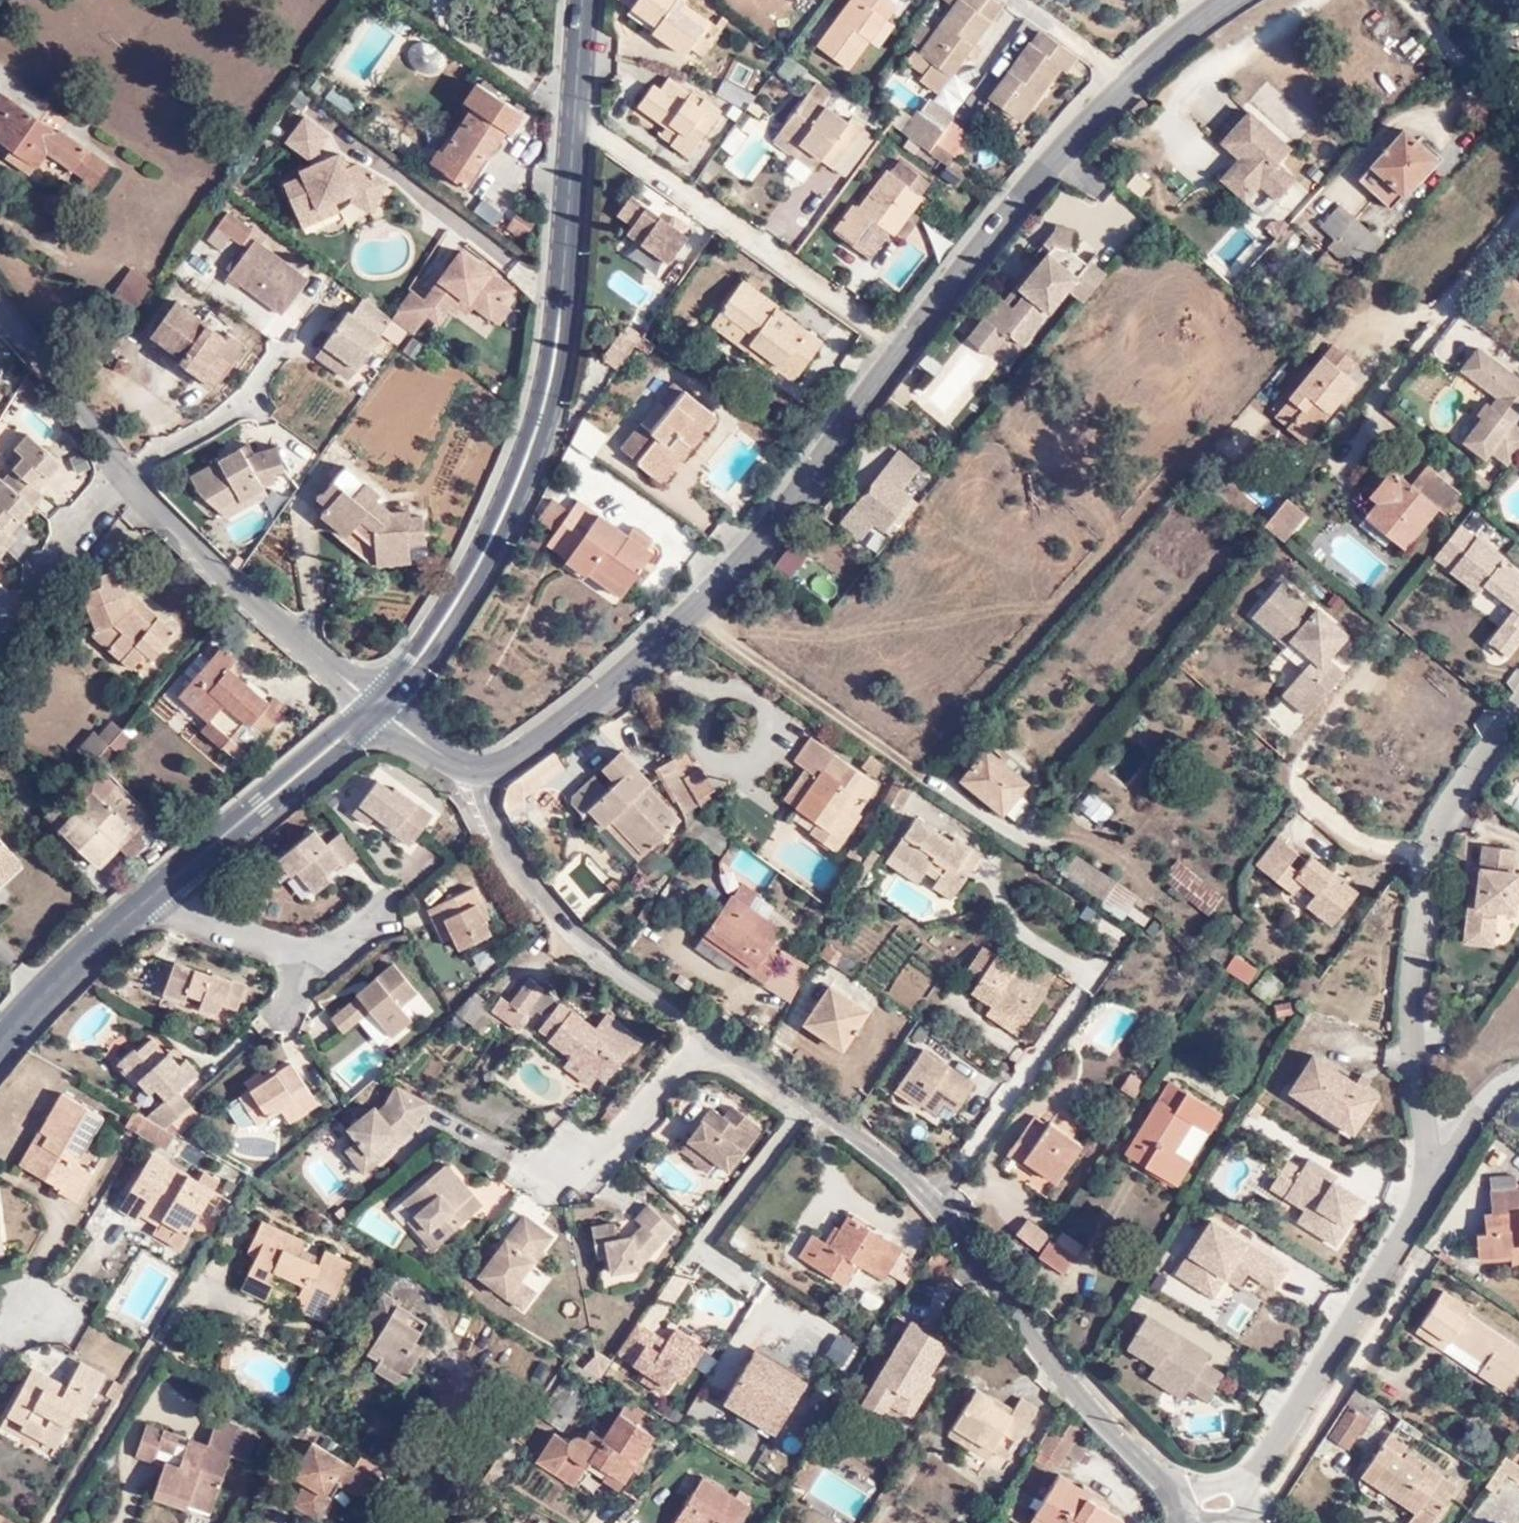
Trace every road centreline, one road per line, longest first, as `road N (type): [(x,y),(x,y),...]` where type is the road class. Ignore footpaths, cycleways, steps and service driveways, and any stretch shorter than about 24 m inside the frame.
road 1 (tertiary): [(1229,0),(1132,78),(1052,161),(743,561),(627,673),(509,764),(478,770)]
road 2 (residential): [(1190,1490),(1081,1385),(961,1224),(848,1126),(648,997),(568,929),(525,875),(478,770)]
road 3 (tertiary): [(378,707),(432,645),(469,583),(546,403),(558,343),(582,0)]
road 4 (residential): [(378,707),(194,546),(105,446),(0,296)]
road 5 (residential): [(1419,1215),(1432,1181),(1416,989),(1432,854),(1467,778),(1518,710)]
road 6 (tertiary): [(0,1047),(46,991),(378,707)]
road 7 (residential): [(1242,1482),(1261,1471),(1419,1215)]
road 8 (residential): [(1419,1215),(1488,1107),(1518,1077)]

